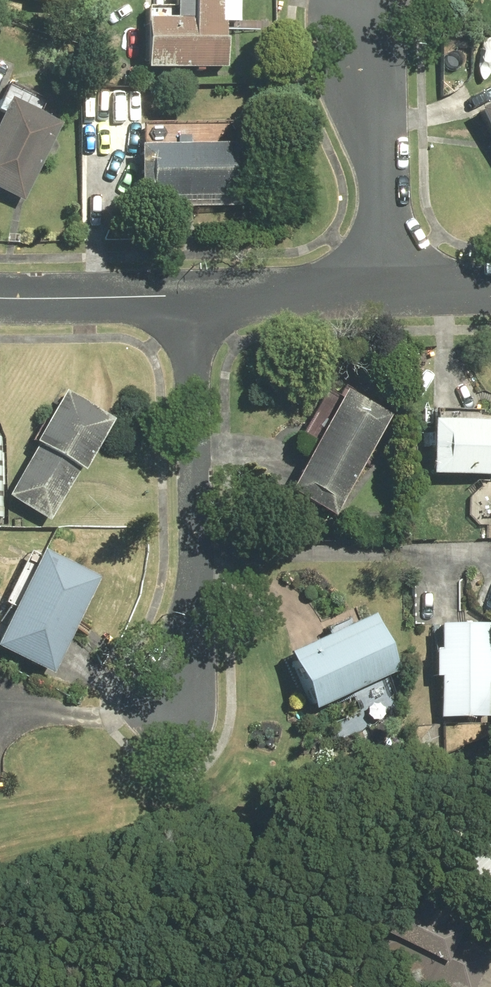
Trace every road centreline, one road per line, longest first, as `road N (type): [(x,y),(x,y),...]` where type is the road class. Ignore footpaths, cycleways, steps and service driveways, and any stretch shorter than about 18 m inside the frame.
road 1 (residential): [(172,714),(201,575),(200,296)]
road 2 (residential): [(358,13),(384,296)]
road 3 (residential): [(0,292),(200,296)]
road 4 (residential): [(200,296),(384,296)]

